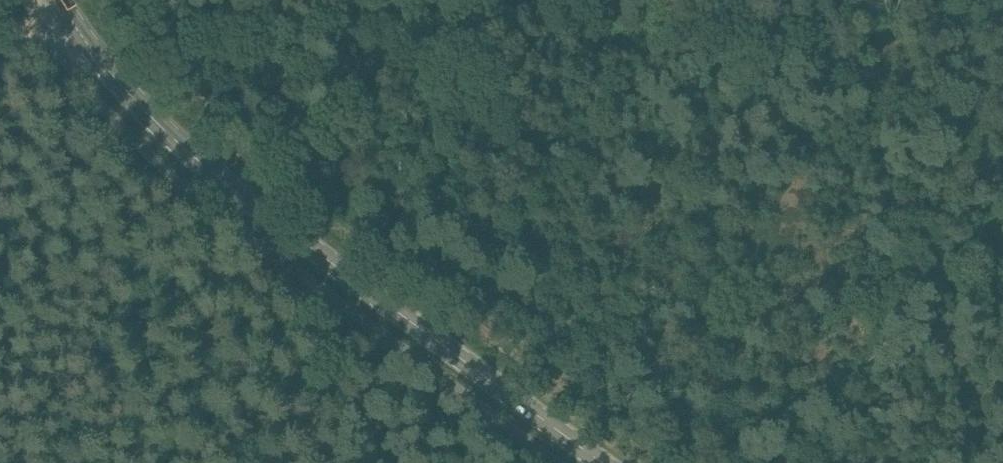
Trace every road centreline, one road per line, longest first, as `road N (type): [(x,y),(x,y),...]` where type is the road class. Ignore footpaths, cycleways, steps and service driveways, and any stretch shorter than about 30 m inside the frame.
road 1 (tertiary): [(591,462),(168,146),(118,99),(49,0)]

